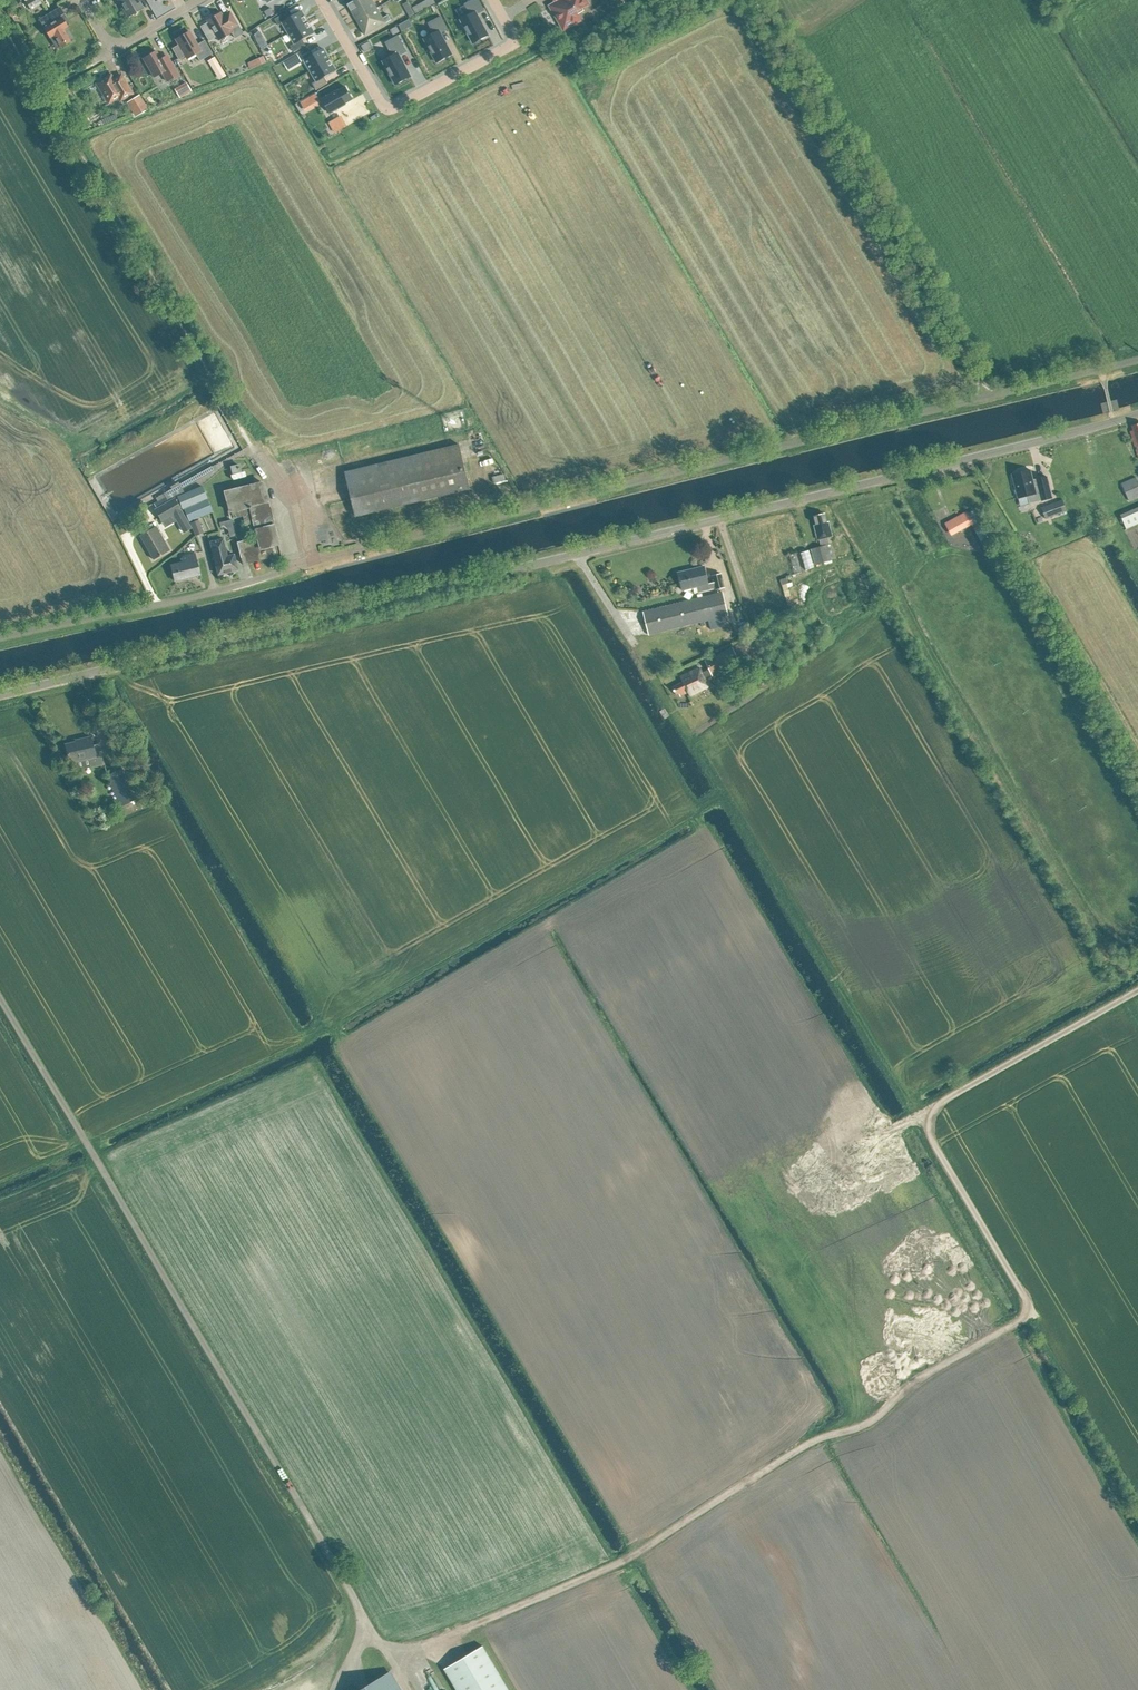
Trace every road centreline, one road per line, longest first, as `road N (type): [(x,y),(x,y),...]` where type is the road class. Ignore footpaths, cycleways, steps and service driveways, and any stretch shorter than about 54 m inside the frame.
road 1 (unclassified): [(0,638),(1137,357)]
road 2 (unclassified): [(0,693),(1137,415)]
road 3 (track): [(469,1624),(612,1566),(804,1445),(866,1425),(920,1377),(1027,1314),(1024,1295),(932,1140),(930,1117),(962,1086),(1137,989)]
road 4 (residential): [(321,0),(384,105),(396,109),(515,45),(494,0)]

